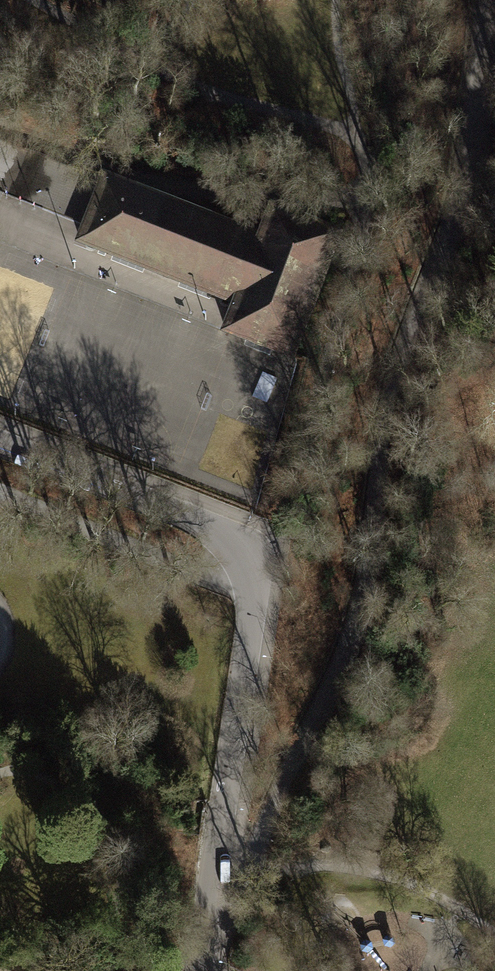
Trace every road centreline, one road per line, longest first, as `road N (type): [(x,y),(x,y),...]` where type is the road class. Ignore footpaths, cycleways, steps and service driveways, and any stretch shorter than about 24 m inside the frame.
road 1 (track): [(217,854),(254,839),(345,659),(370,559),(390,394),(462,205),(484,0)]
road 2 (residential): [(199,970),(255,583),(250,541),(0,444)]

